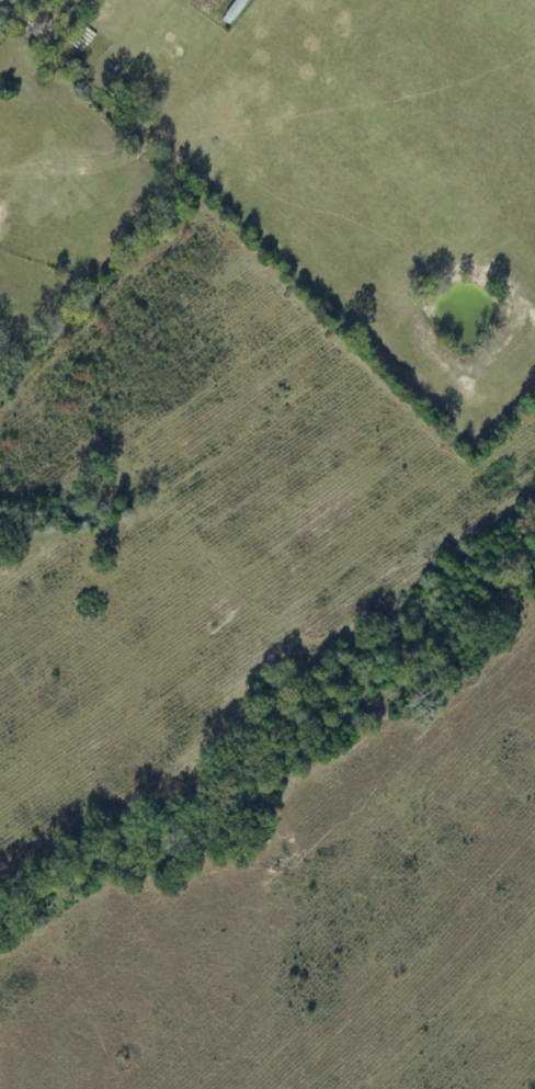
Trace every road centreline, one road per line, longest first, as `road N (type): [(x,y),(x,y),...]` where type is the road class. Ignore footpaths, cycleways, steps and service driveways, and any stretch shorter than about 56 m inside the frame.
road 1 (residential): [(0,366),(144,211),(144,157),(68,53),(0,1)]

